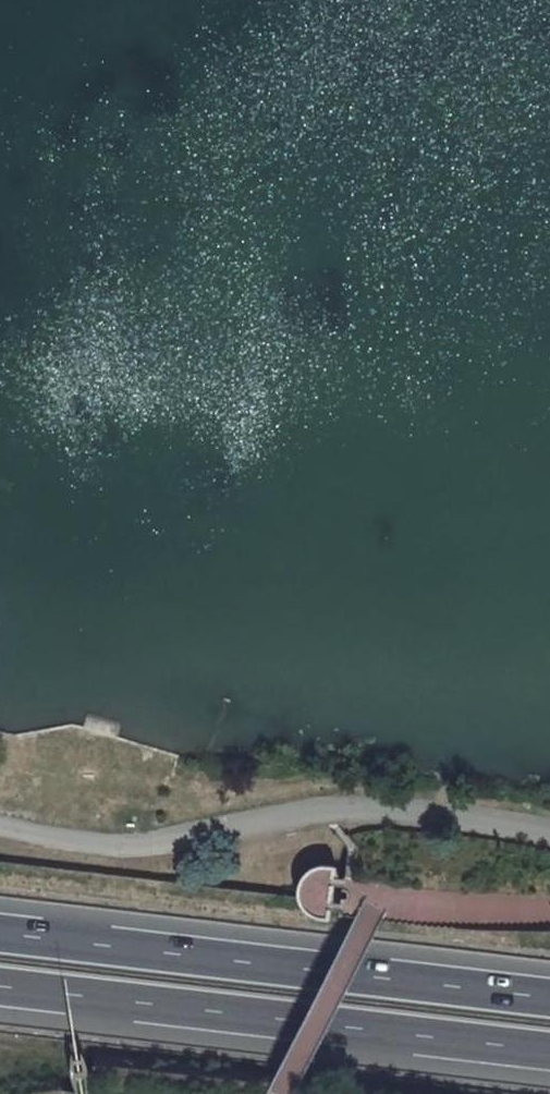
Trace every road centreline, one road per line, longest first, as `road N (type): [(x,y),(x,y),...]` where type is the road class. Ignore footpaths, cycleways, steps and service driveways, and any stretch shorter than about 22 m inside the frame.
road 1 (trunk): [(0,986),(549,1051)]
road 2 (trunk): [(549,998),(0,934)]

